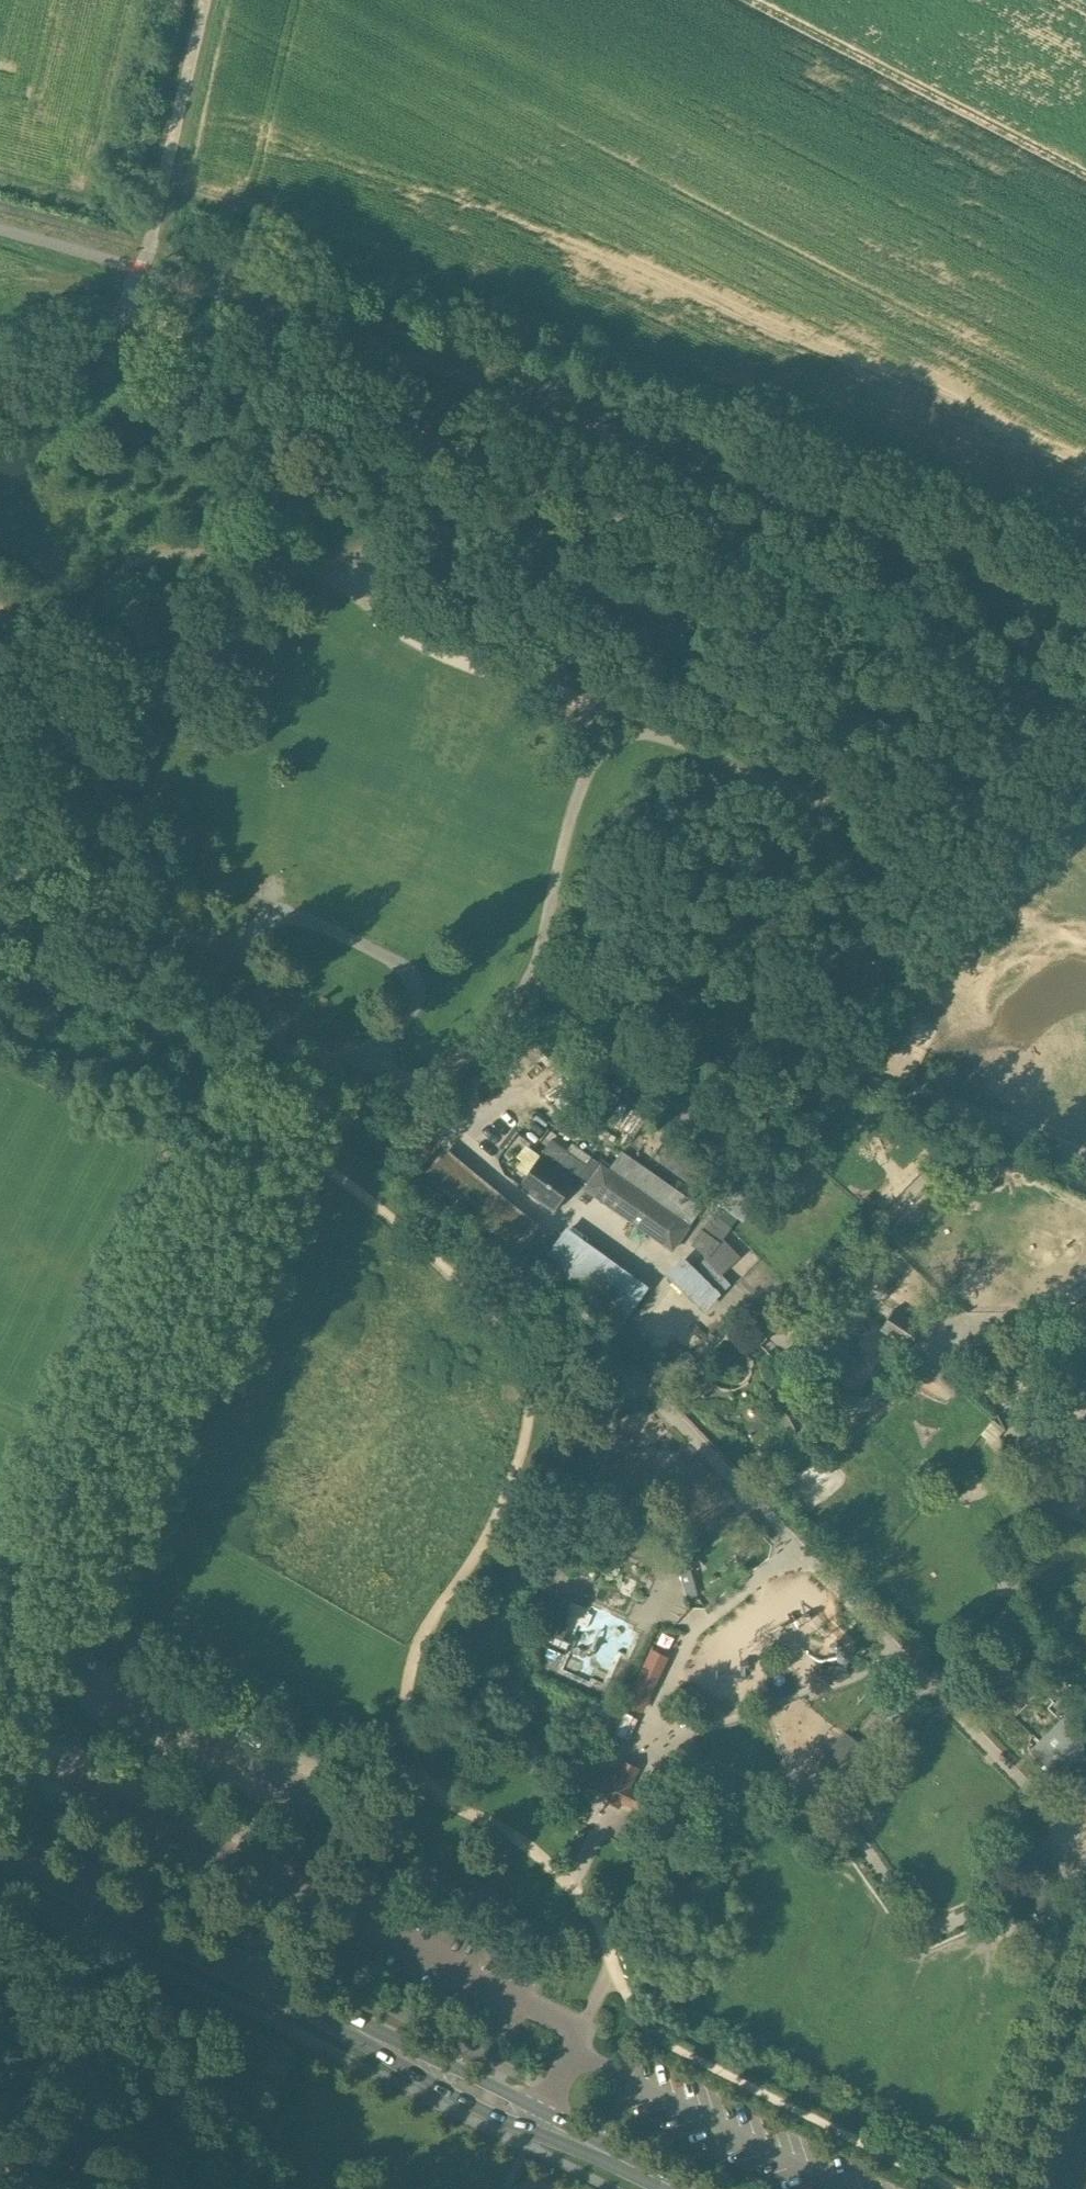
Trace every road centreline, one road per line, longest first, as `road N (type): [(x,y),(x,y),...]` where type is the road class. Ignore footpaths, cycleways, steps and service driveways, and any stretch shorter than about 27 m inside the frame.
road 1 (primary): [(673,2188),(0,1852)]
road 2 (track): [(274,1095),(0,1667)]
road 3 (unclassified): [(212,0),(172,170),(133,286),(64,346),(0,374)]

